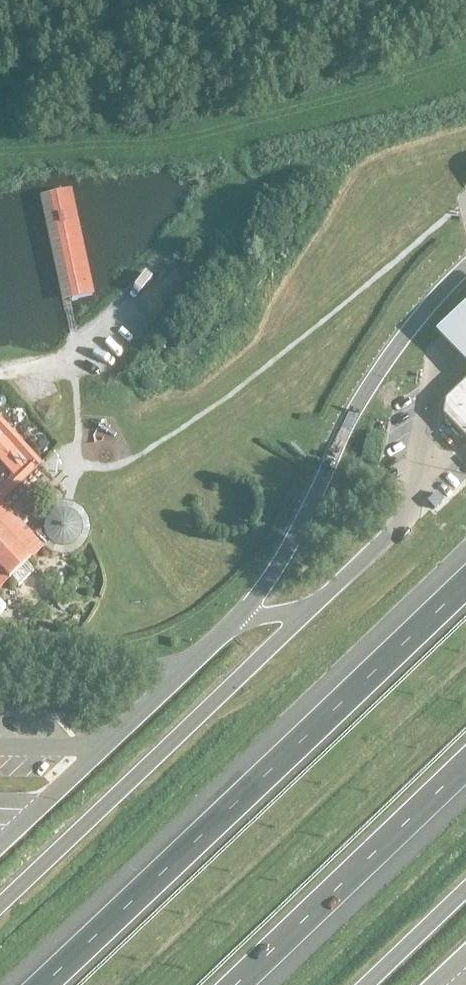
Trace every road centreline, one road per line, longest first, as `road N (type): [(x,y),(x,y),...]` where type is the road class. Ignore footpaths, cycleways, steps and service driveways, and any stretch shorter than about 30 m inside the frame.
road 1 (motorway): [(465,585),(45,984)]
road 2 (motorway): [(236,984),(465,764)]

